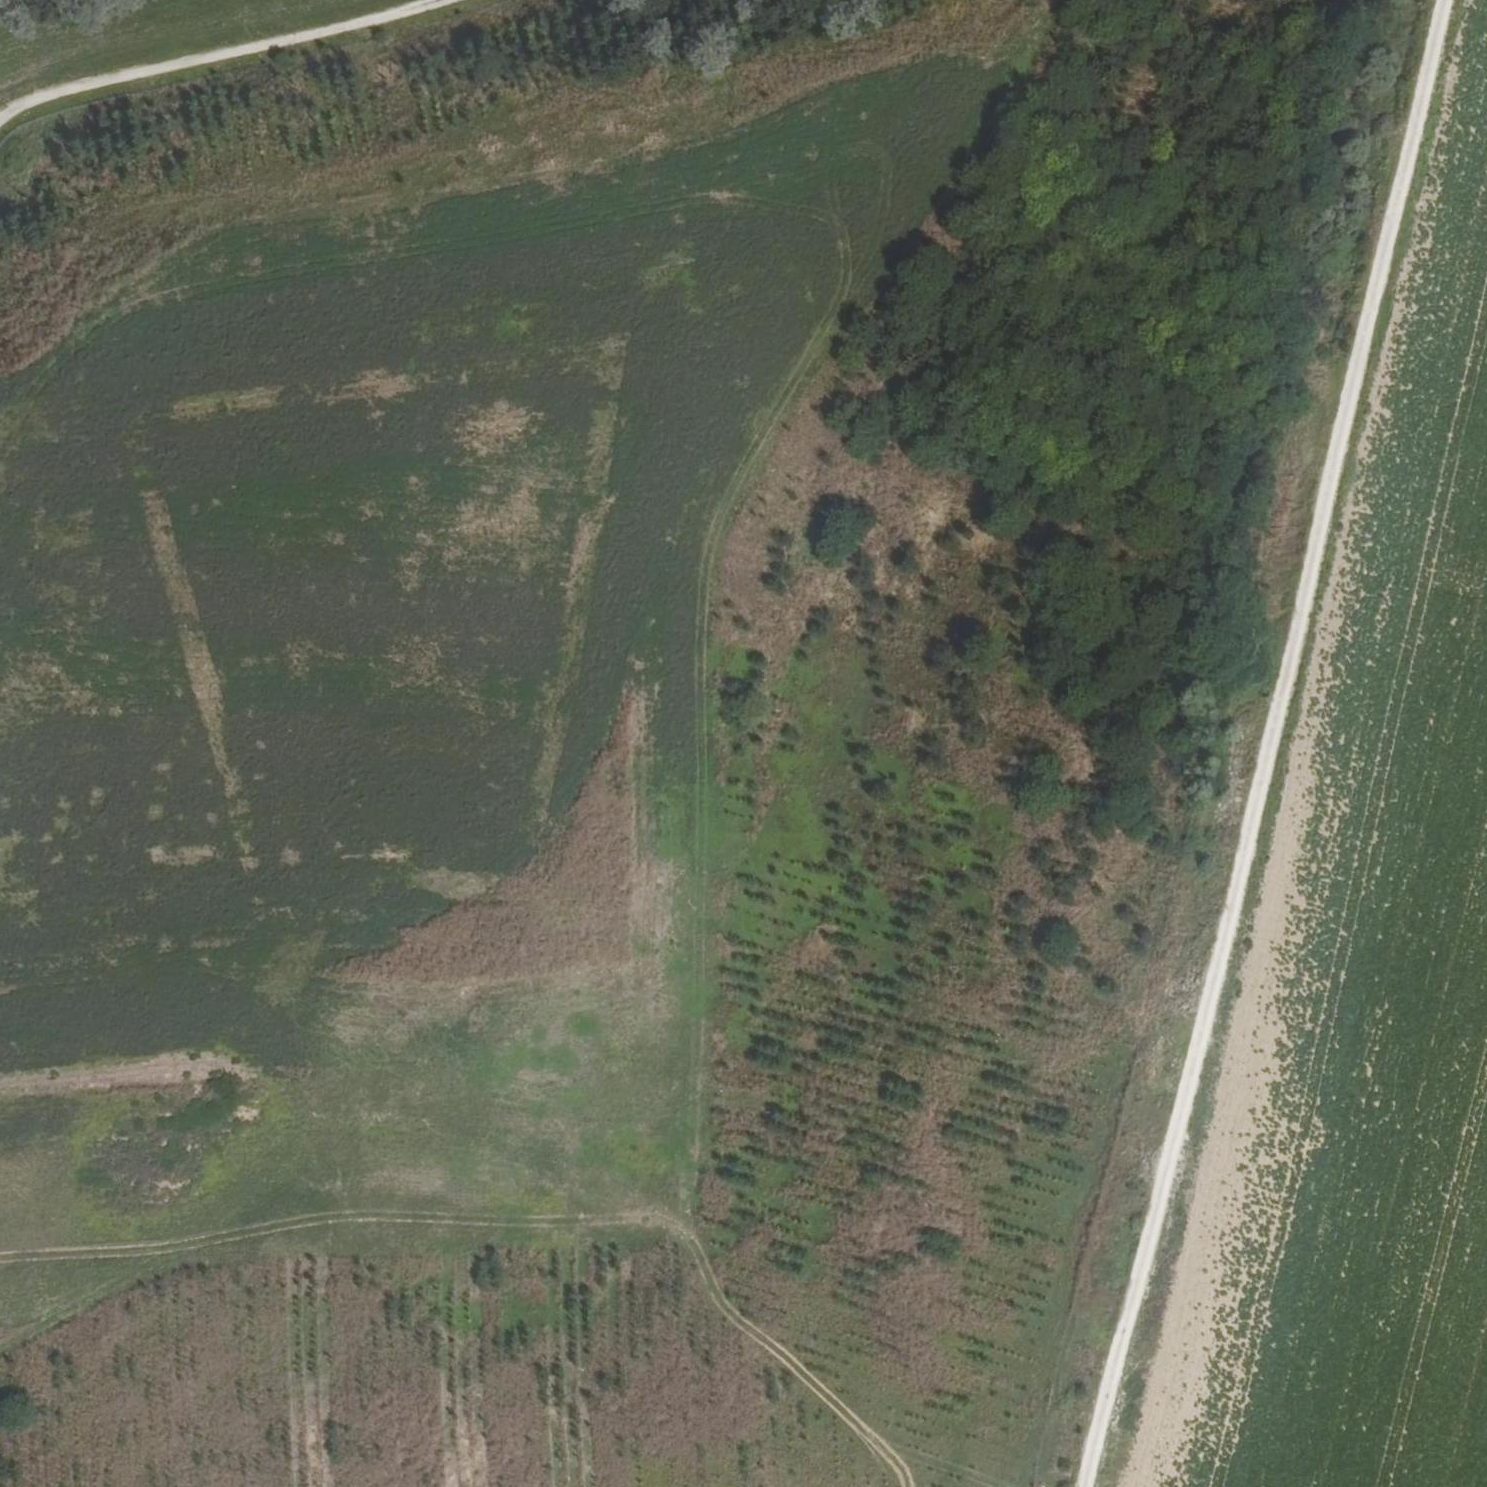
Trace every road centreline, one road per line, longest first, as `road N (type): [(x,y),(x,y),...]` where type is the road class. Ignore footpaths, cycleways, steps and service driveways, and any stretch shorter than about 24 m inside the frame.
road 1 (track): [(1449,0),(1083,1486)]
road 2 (track): [(908,1486),(892,1458),(719,1302),(700,1258),(662,1221),(343,1213),(131,1255),(0,1261)]

